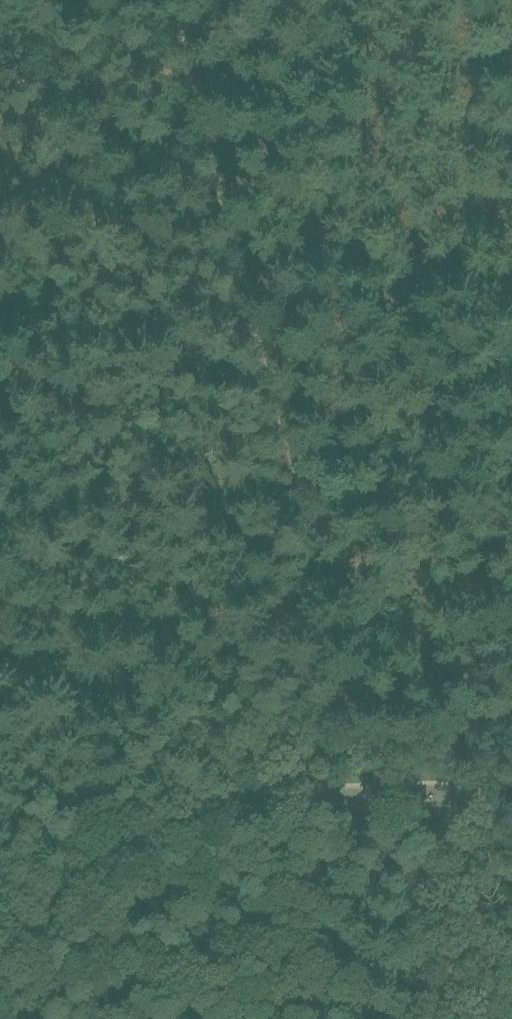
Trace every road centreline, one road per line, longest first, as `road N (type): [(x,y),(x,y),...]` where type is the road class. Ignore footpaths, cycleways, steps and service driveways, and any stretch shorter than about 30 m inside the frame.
road 1 (track): [(367,752),(180,60)]
road 2 (unclassified): [(0,954),(162,829),(209,806),(511,789)]

